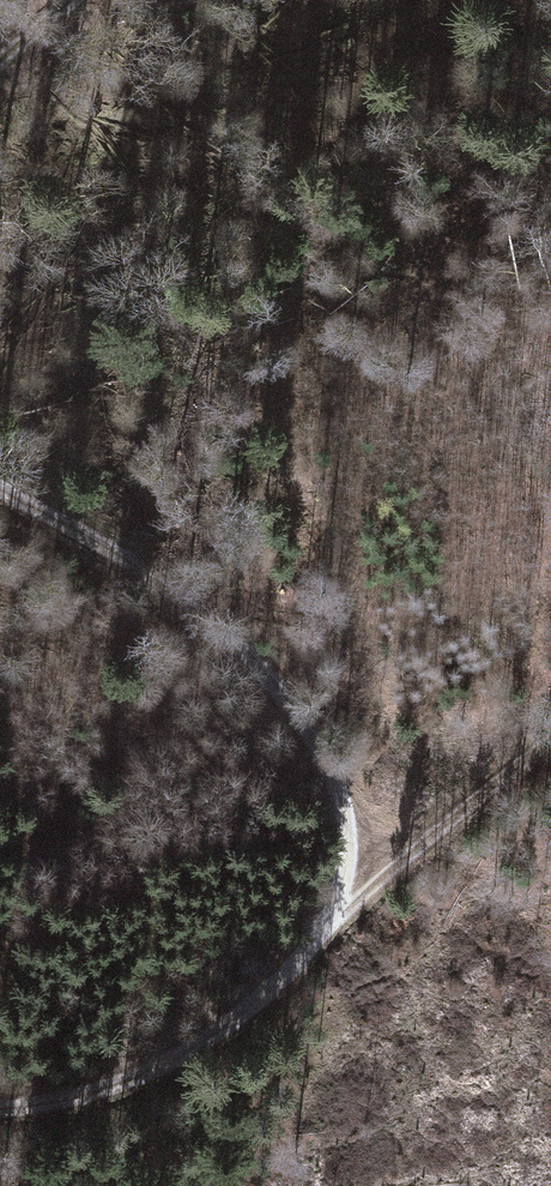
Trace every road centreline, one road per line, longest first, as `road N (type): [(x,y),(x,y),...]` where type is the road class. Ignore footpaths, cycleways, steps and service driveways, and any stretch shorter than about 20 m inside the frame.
road 1 (track): [(0,1102),(39,1104),(133,1075),(229,1030),(392,862),(550,742)]
road 2 (track): [(392,862),(291,683),(243,637),(115,539),(0,490)]

